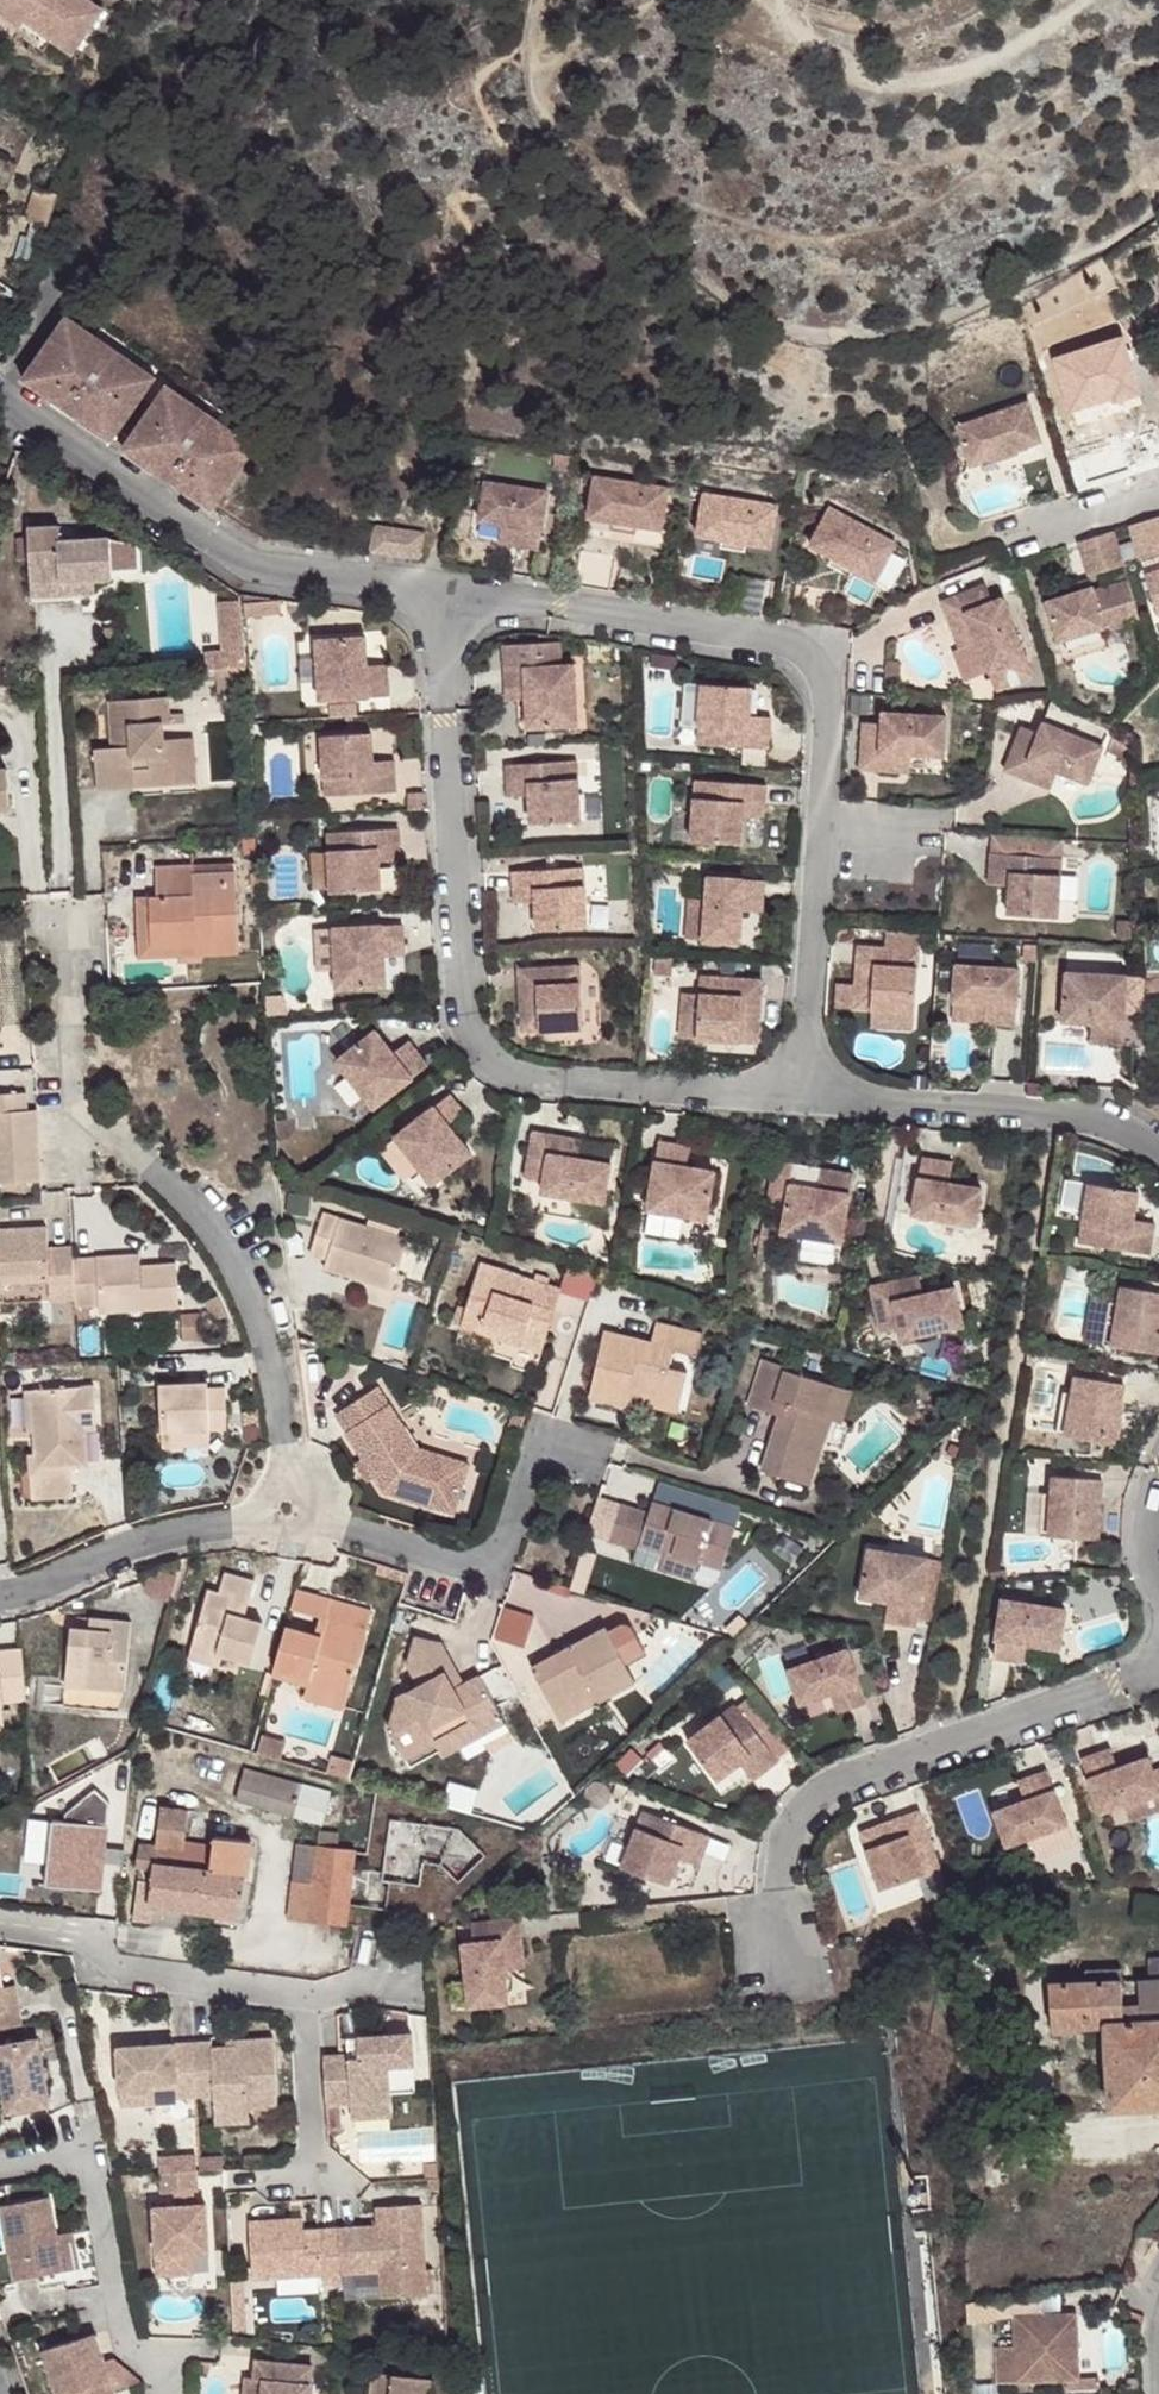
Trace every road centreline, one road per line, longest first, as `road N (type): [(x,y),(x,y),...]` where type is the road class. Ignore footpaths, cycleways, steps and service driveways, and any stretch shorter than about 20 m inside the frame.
road 1 (track): [(1158,201),(1006,293),(924,322),(851,337),(813,335),(738,303),(556,133),(531,43),(533,0)]
road 2 (residential): [(435,599),(799,647),(828,675),(805,1101)]
road 3 (residential): [(435,599),(456,1002),(482,1058),(532,1084),(805,1101)]
road 4 (residential): [(0,397),(247,564),(435,599)]
road 5 (residential): [(1158,1149),(1133,1132),(1051,1111),(805,1101)]

